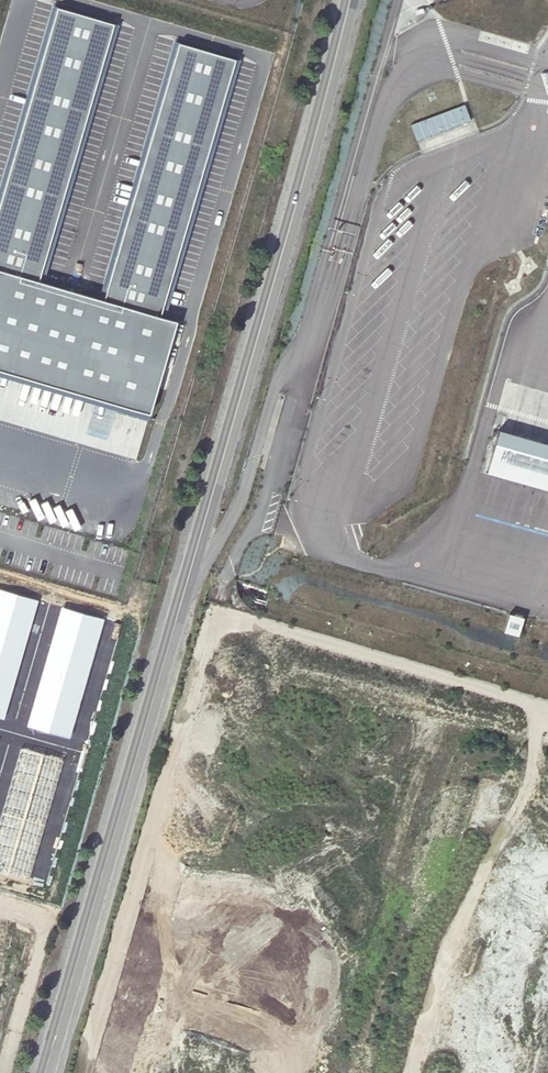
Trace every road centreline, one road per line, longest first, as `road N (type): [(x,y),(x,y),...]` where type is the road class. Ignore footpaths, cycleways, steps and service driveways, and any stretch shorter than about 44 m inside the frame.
road 1 (secondary): [(40,1072),(345,0)]

